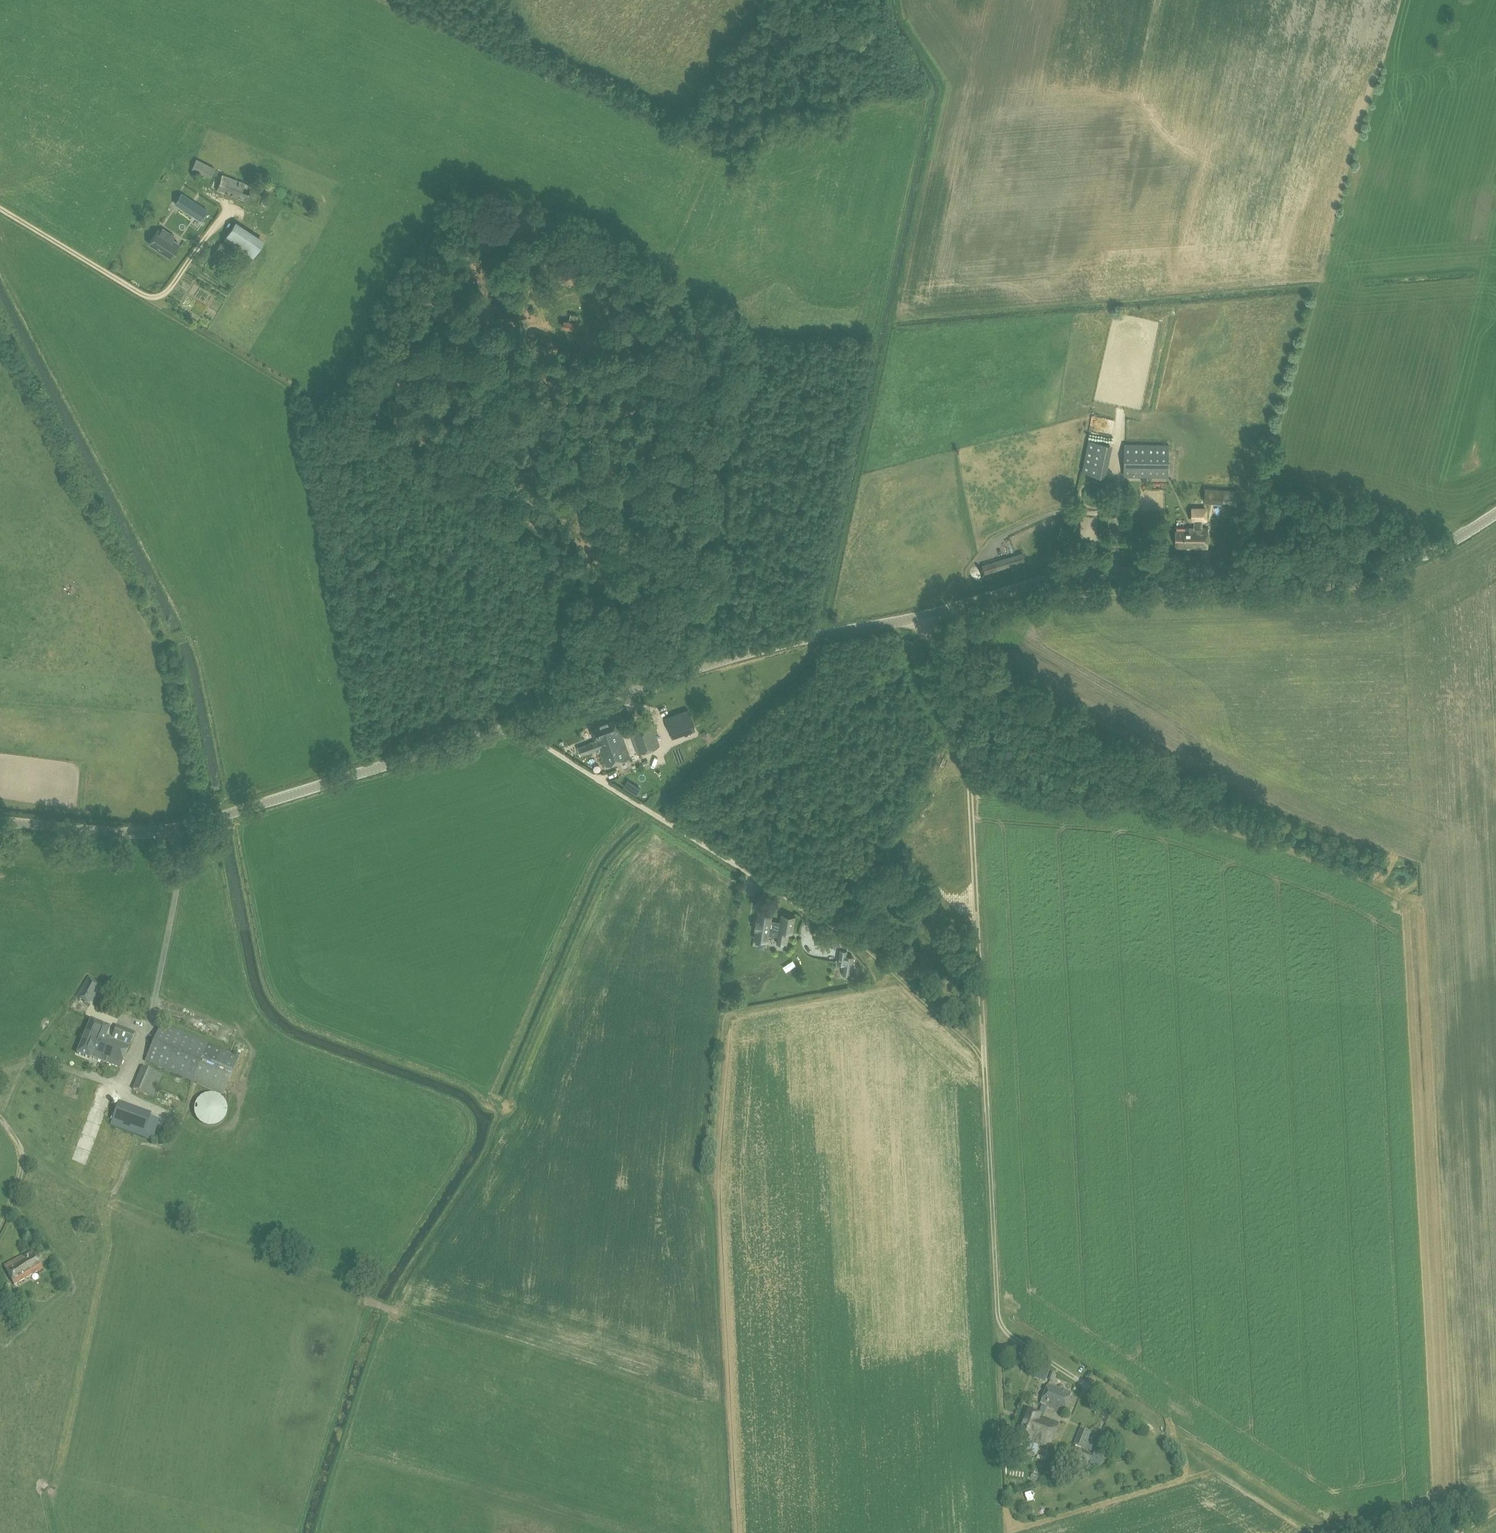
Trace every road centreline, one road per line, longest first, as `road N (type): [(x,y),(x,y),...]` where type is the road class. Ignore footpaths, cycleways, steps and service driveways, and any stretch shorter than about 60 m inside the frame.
road 1 (tertiary): [(0,822),(121,833),(217,820),(806,636),(902,621),(1073,577),(1312,574),(1423,563),(1495,516)]
road 2 (track): [(581,568),(151,300)]
road 3 (track): [(1495,1497),(1307,1527),(1083,1383)]
road 4 (track): [(597,701),(582,657),(582,534),(569,507)]
road 5 (track): [(151,1023),(181,826)]

